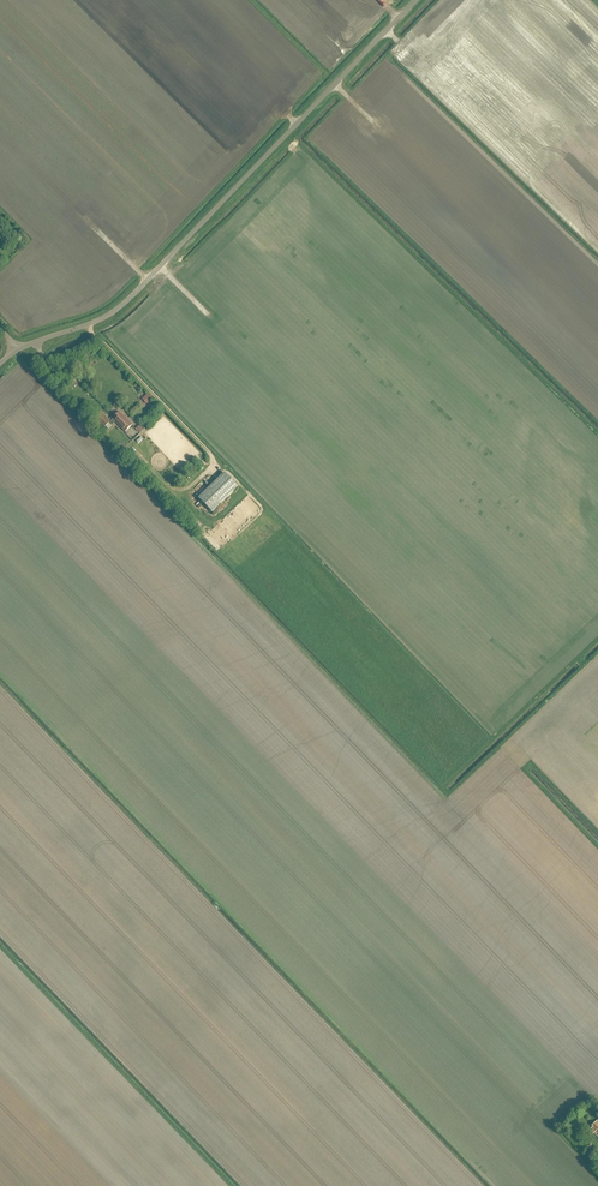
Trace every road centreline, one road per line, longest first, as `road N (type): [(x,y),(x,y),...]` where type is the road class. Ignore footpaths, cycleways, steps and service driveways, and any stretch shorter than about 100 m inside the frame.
road 1 (unclassified): [(17,349),(125,310),(421,0)]

